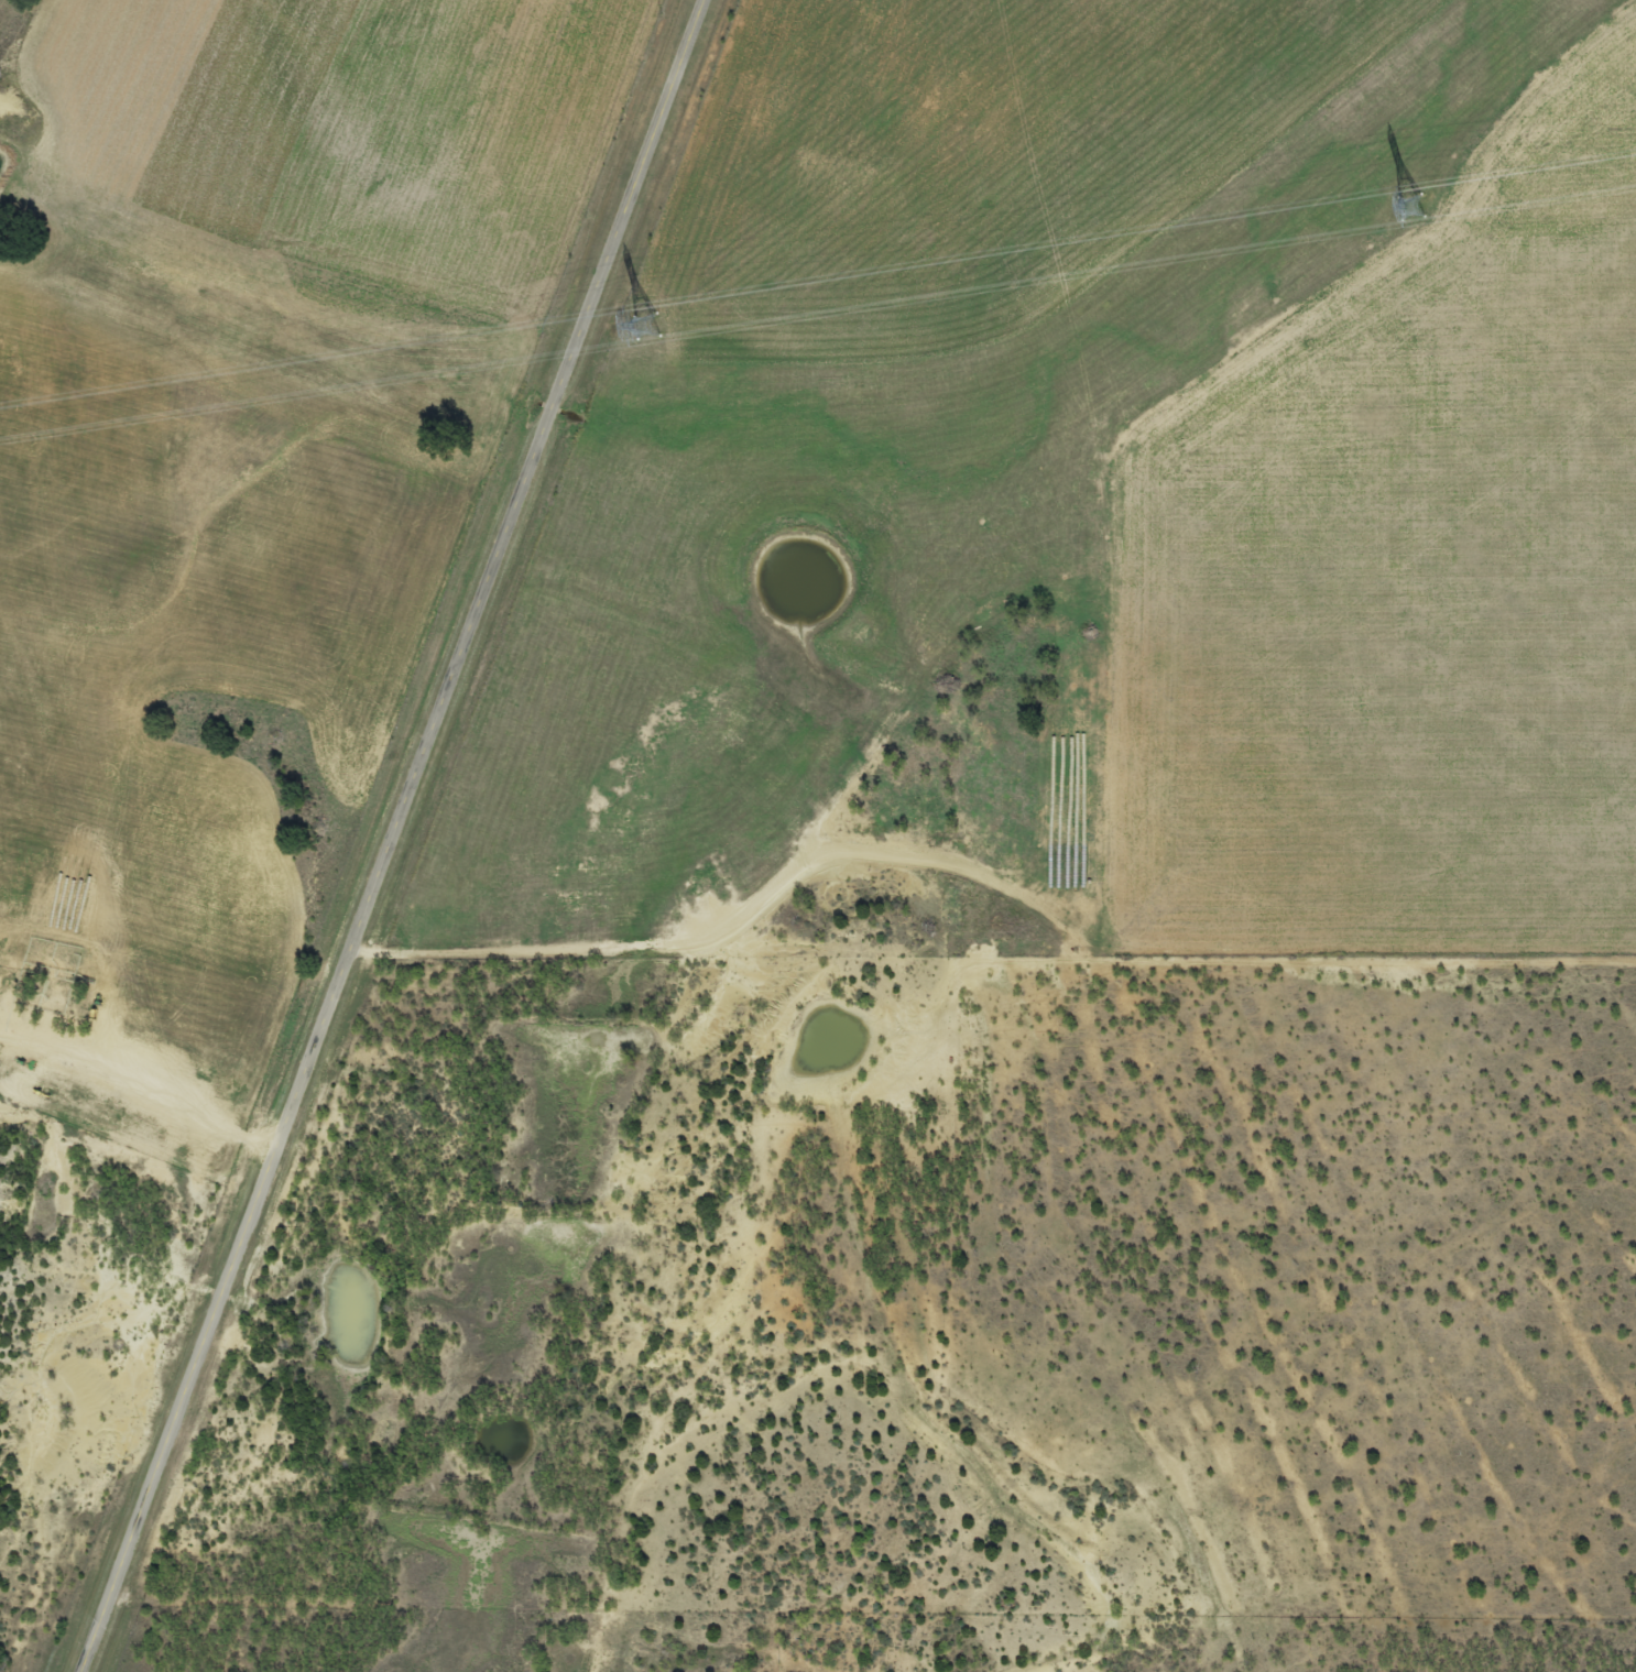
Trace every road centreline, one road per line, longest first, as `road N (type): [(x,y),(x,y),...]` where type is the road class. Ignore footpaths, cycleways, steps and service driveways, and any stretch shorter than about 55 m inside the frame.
road 1 (tertiary): [(706,0),(84,1671)]
road 2 (residential): [(341,979),(576,942),(680,953),(752,897),(822,867),(940,868),(968,849)]

